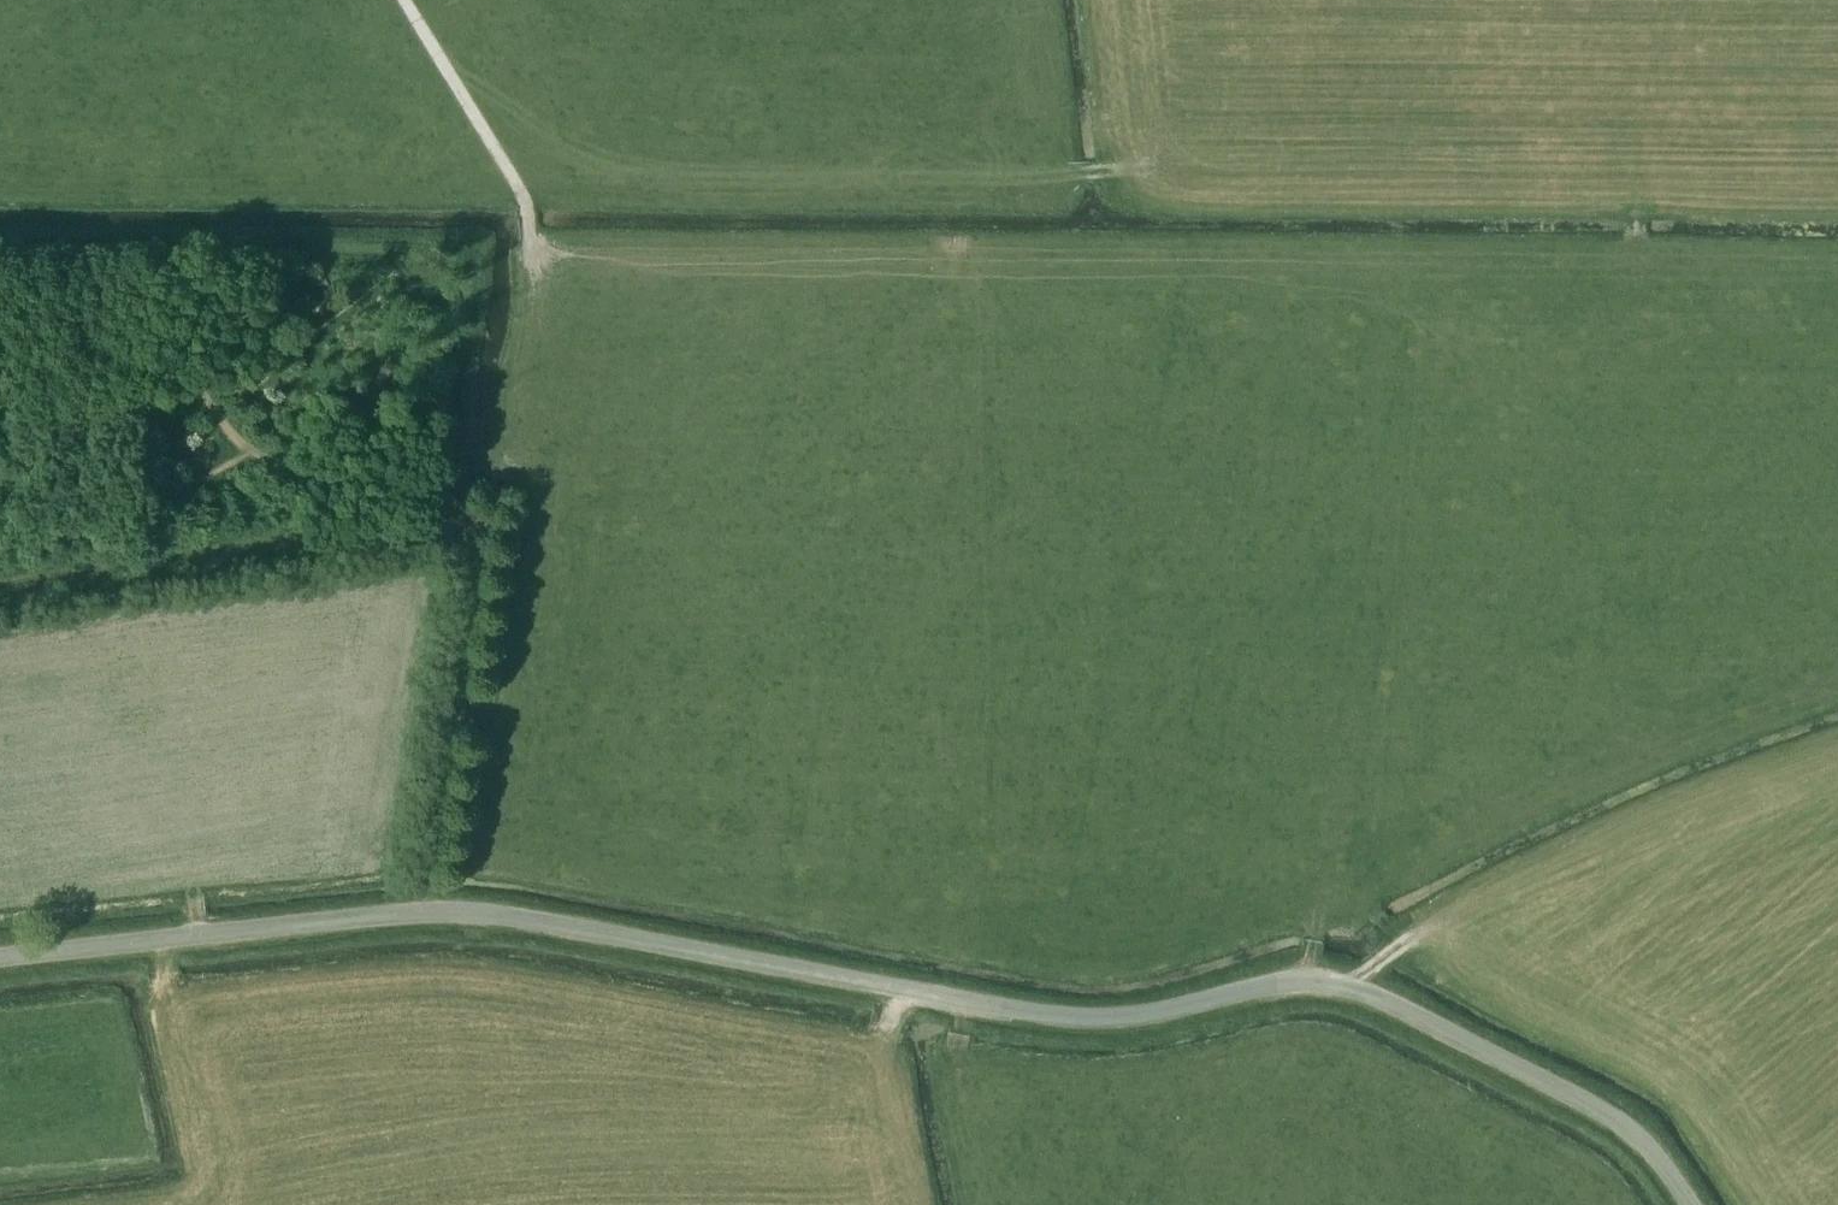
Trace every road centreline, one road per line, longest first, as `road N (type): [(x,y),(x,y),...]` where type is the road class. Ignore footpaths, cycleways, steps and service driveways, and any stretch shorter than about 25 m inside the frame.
road 1 (unclassified): [(1690,1204),(1643,1139),(1618,1120),(1388,1002),(1333,982),(1279,982),(1128,1016),(1070,1016),(458,911),(0,957)]
road 2 (track): [(528,216),(521,188),(406,0)]

